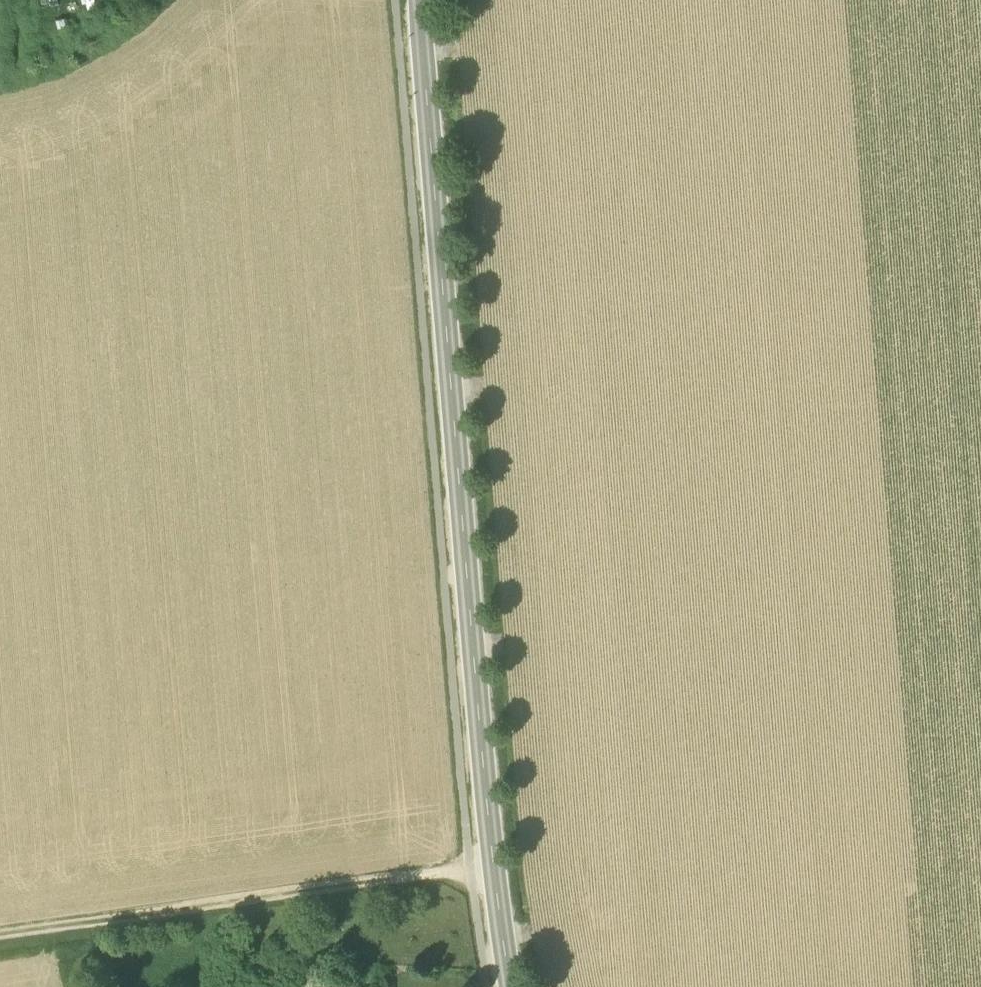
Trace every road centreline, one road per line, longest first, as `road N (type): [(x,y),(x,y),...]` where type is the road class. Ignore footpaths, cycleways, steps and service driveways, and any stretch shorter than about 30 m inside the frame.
road 1 (tertiary): [(513,986),(477,691),(419,0)]
road 2 (track): [(0,937),(496,870)]

